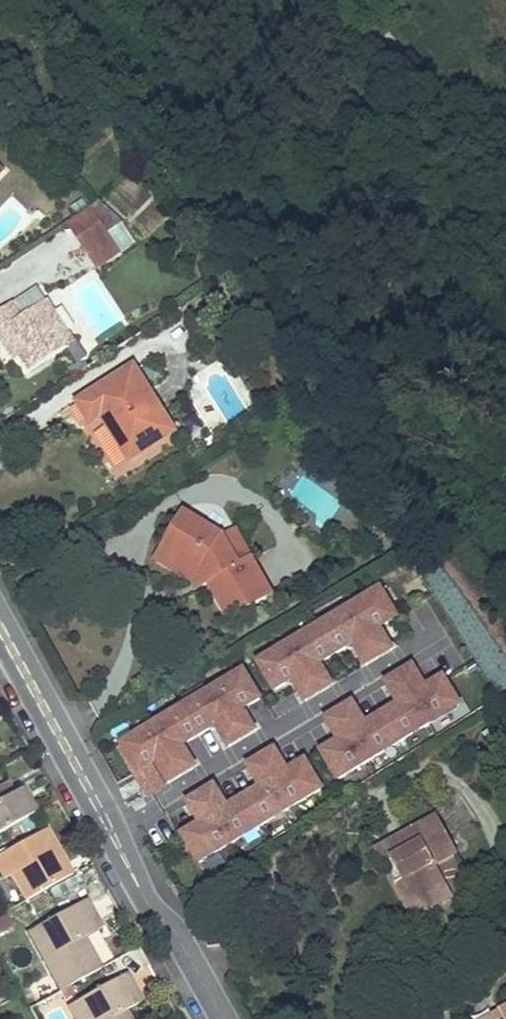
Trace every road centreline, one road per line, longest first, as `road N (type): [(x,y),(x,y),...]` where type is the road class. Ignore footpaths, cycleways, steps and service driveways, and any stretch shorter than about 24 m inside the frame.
road 1 (residential): [(0,625),(146,902),(181,940),(224,1018)]

